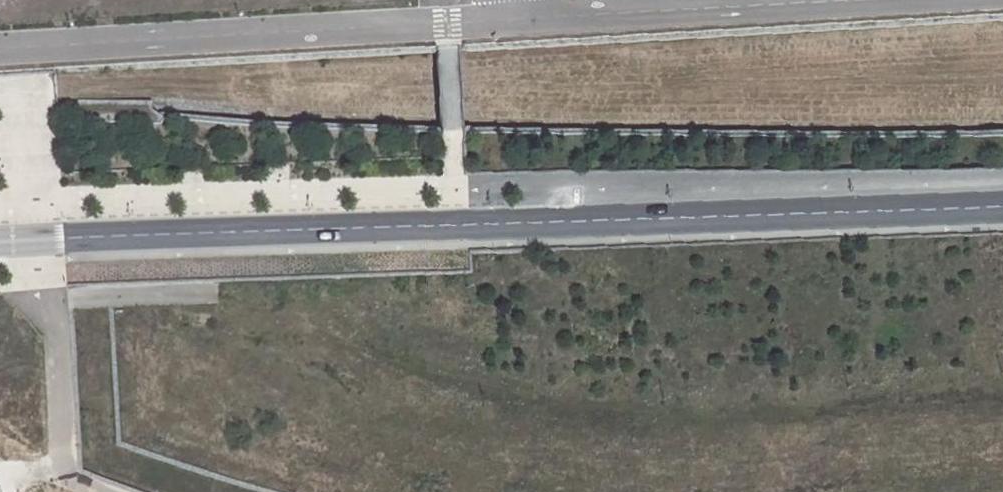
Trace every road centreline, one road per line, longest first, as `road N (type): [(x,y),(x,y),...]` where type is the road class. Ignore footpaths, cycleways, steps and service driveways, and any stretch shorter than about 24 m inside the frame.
road 1 (tertiary): [(1002,205),(0,242)]

